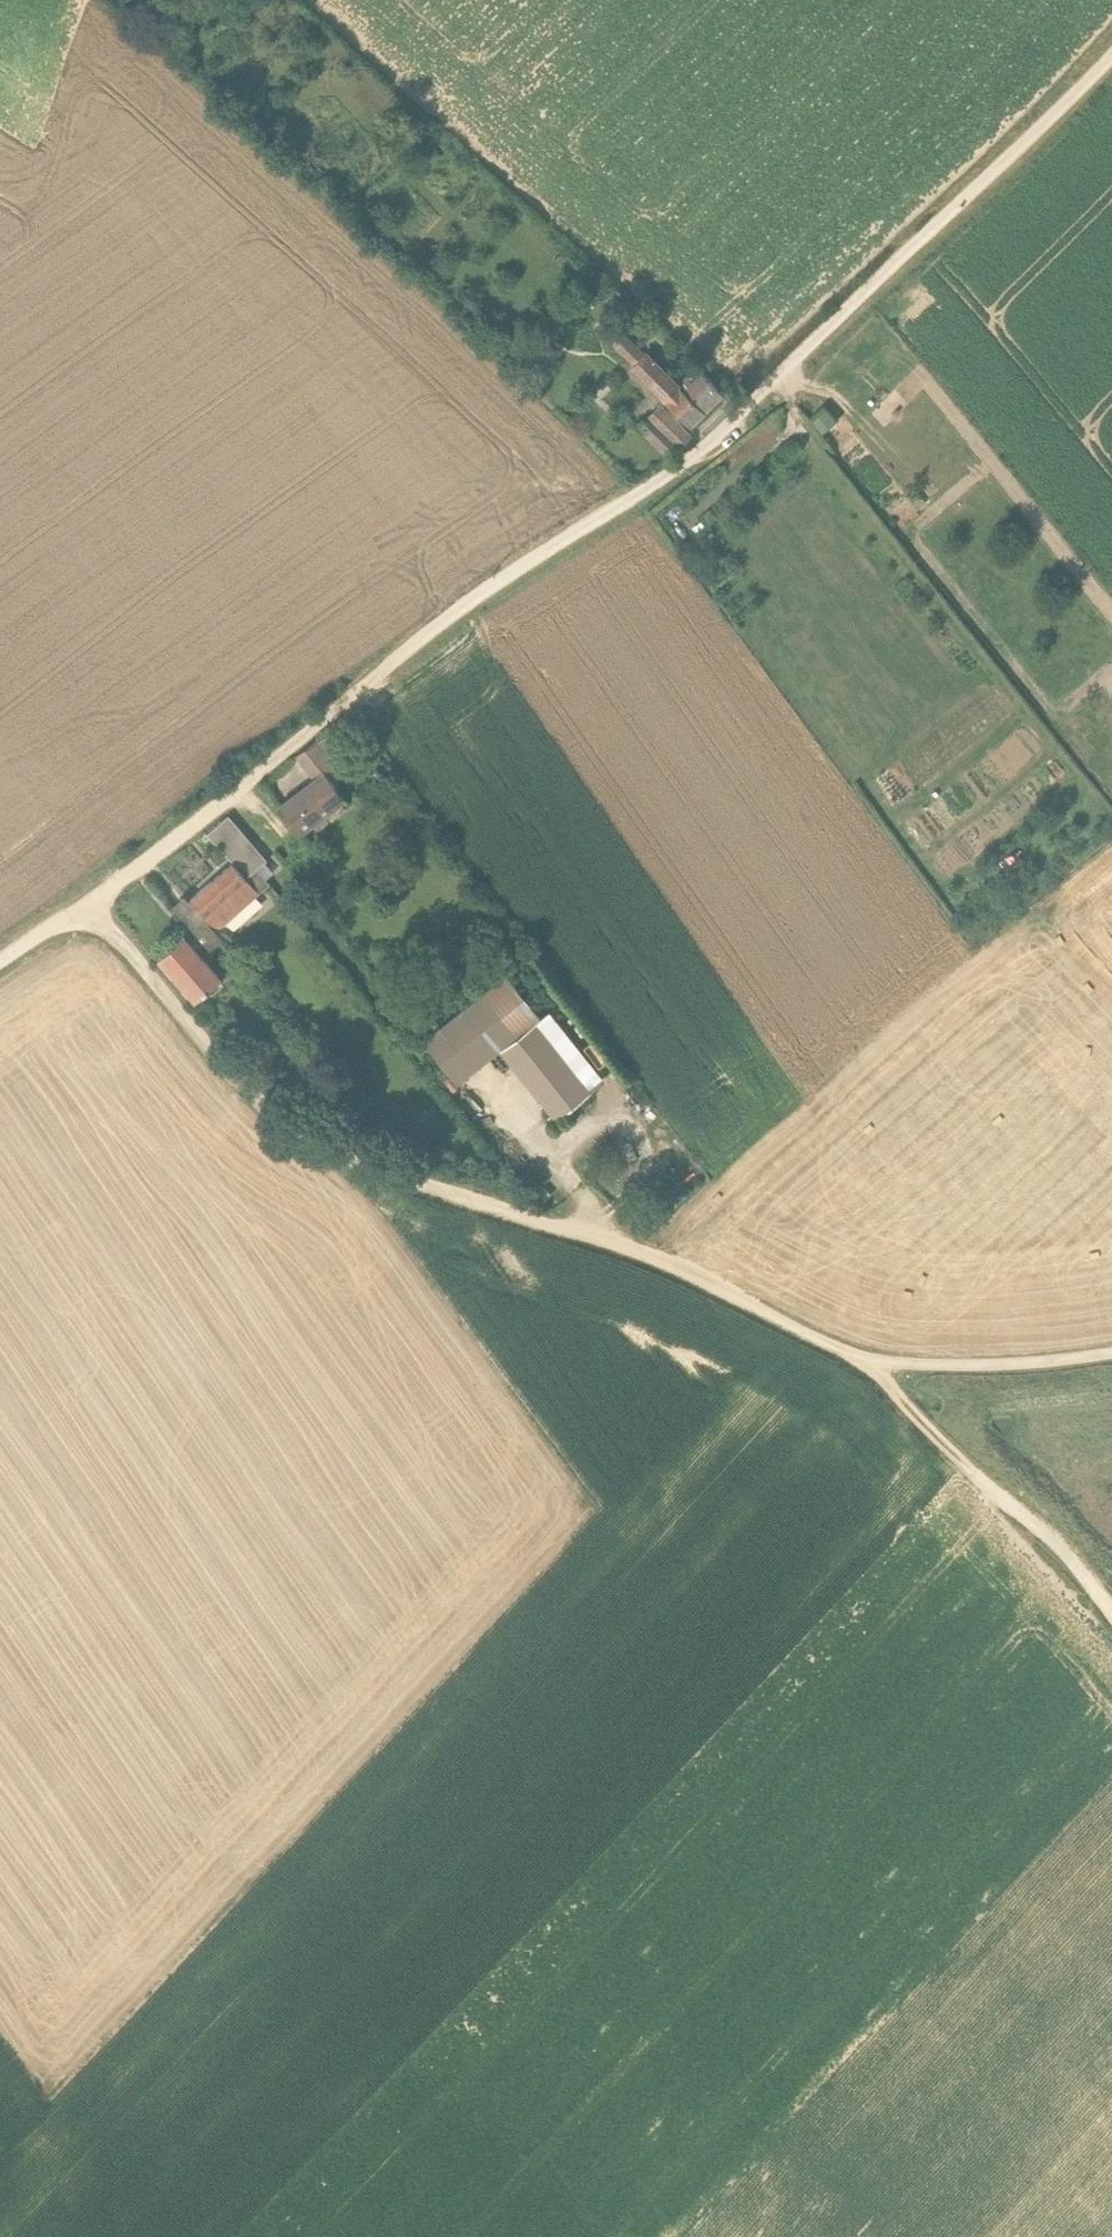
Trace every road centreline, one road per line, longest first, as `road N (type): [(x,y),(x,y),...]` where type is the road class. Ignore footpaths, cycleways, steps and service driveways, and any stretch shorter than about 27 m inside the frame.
road 1 (track): [(88,901),(477,602),(695,465),(1111,62)]
road 2 (track): [(88,901),(218,1062),(283,1127),(628,1249),(875,1367)]
road 3 (track): [(875,1367),(1063,1554),(1111,1618)]
road 4 (track): [(875,1367),(1111,1355)]

